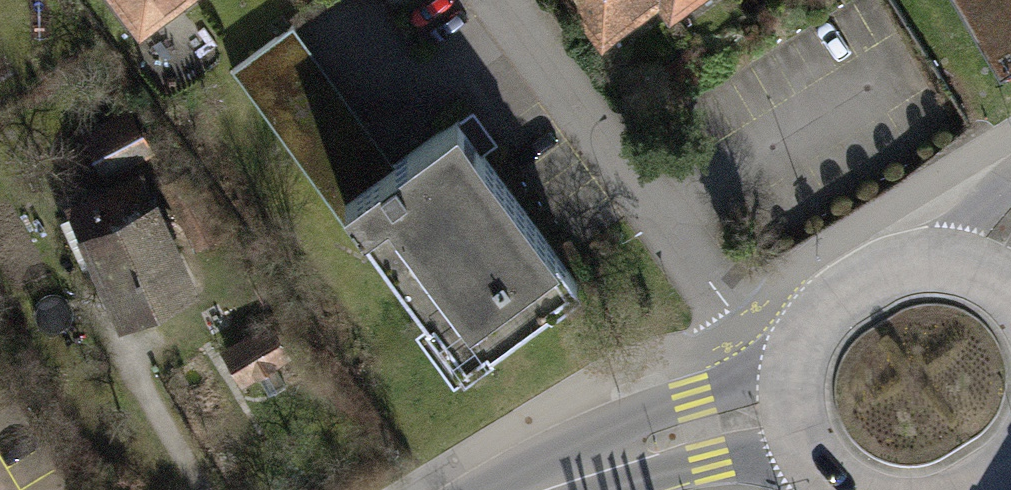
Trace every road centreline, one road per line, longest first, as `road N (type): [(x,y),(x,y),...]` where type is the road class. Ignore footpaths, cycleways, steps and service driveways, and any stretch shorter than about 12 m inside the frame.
road 1 (residential): [(503,0),(796,394)]
road 2 (tertiary): [(538,489),(702,428),(798,412)]
road 3 (tertiary): [(978,270),(903,267),(853,294),(816,331),(796,394)]

